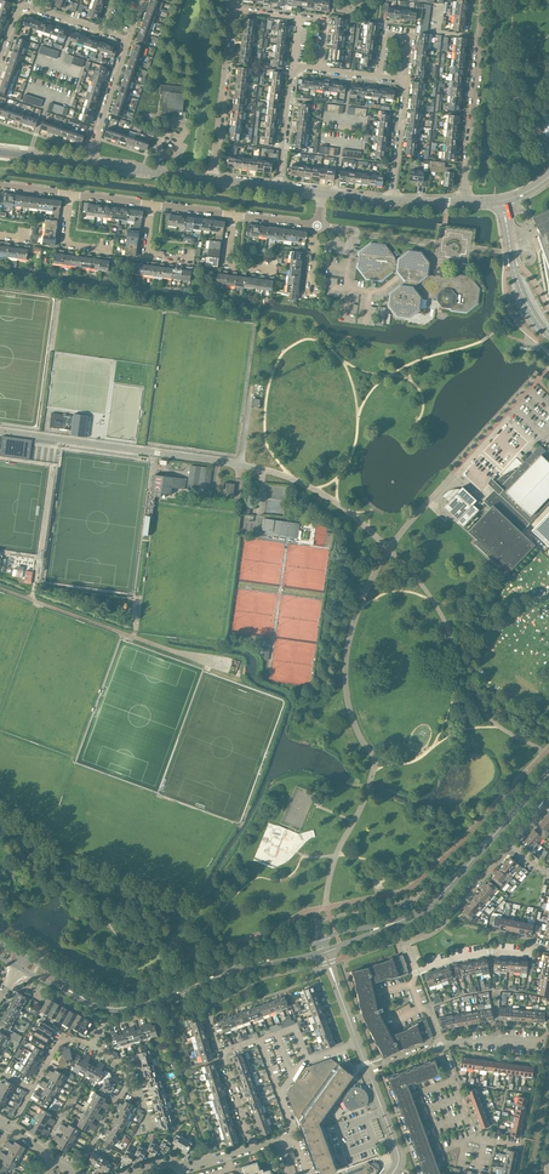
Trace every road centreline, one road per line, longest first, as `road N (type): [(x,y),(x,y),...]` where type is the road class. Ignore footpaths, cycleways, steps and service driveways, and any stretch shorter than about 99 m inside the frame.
road 1 (residential): [(299,18),(234,9),(211,180)]
road 2 (secondary): [(390,925),(440,896),(548,773)]
road 3 (residential): [(463,202),(482,0)]
road 4 (residential): [(415,973),(405,943),(440,927),(512,845)]
road 5 (secondary): [(252,965),(137,1005),(104,1007),(84,999)]
road 6 (residential): [(522,1147),(473,1138),(440,1046)]
road 7 (tertiary): [(548,336),(515,272),(503,200)]
road 8 (residential): [(415,973),(490,952),(548,950)]
road 9 (residential): [(91,164),(129,39)]
road 10 (residential): [(91,1046),(71,1039),(54,1049),(10,1127)]
road 11 (residential): [(252,1149),(131,1173)]
road 12 (residential): [(293,66),(278,187)]
road 13 (residential): [(391,201),(406,80)]
road 14 (secondary): [(91,164),(211,180)]

